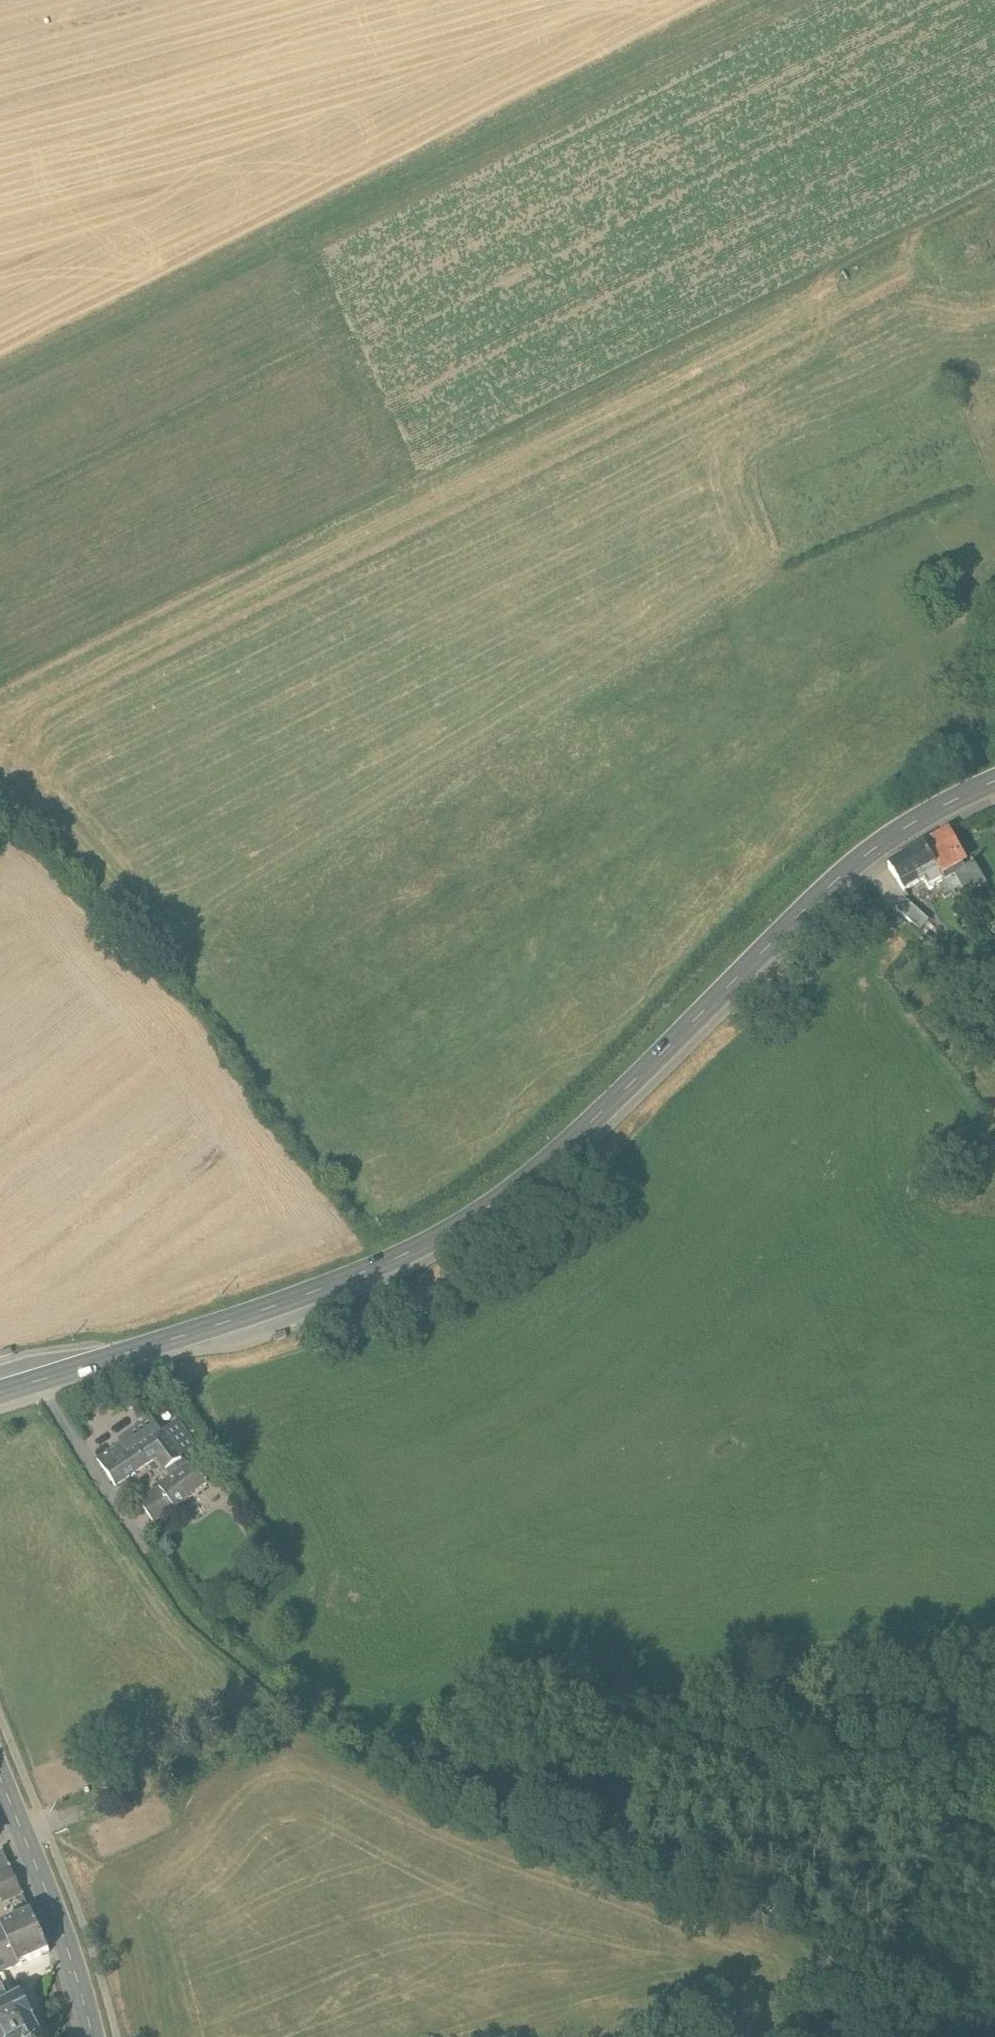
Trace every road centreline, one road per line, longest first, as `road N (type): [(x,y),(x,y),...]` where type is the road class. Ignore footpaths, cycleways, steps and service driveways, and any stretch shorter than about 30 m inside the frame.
road 1 (tertiary): [(994,780),(848,867),(556,1156),(452,1231),(271,1308),(0,1392)]
road 2 (tertiary): [(91,2036),(72,1959),(0,1778)]

